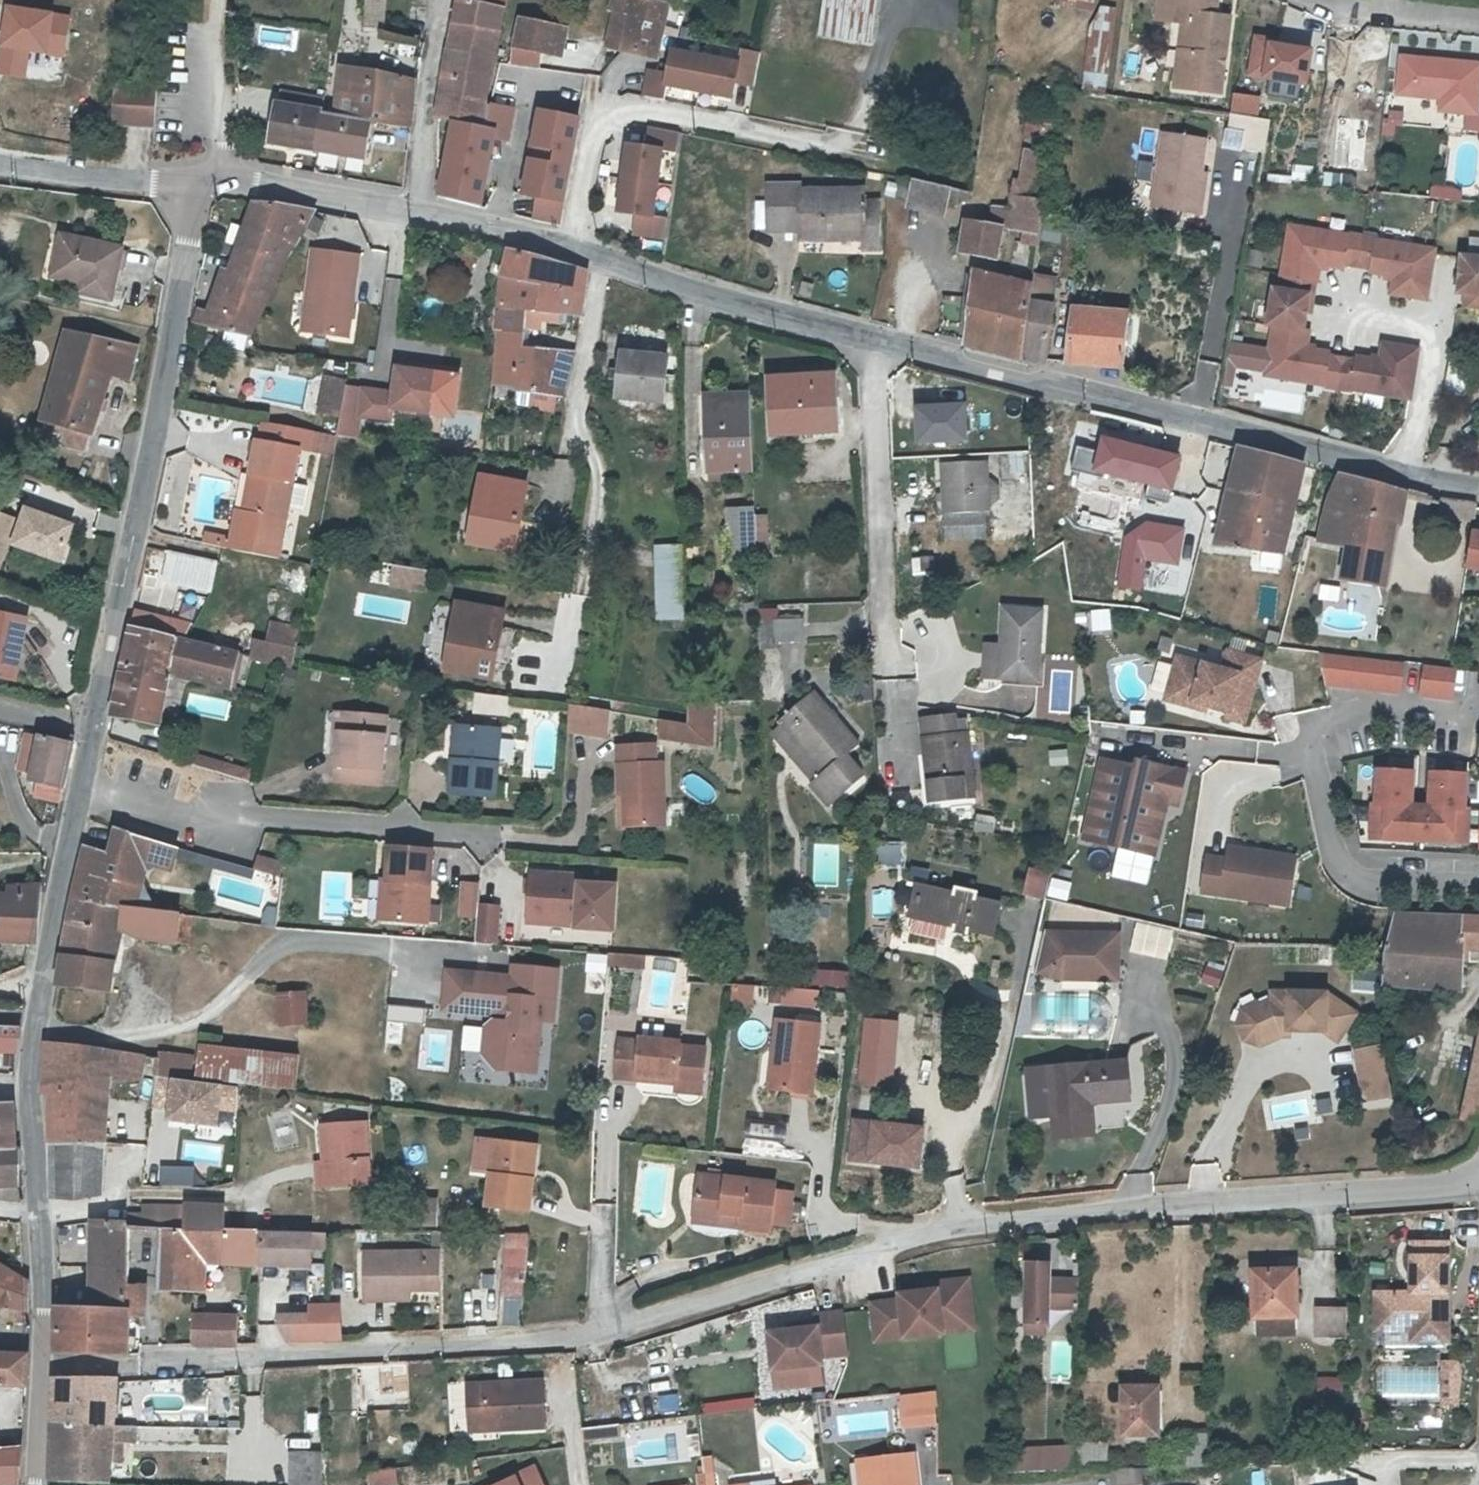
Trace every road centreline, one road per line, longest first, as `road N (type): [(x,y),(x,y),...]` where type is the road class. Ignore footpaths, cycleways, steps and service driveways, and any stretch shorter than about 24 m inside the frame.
road 1 (residential): [(605,1331),(985,1226),(1118,1208),(1449,1189),(1478,1176)]
road 2 (residential): [(1478,488),(870,336)]
road 3 (residential): [(40,1373),(605,1331)]
road 4 (unclassified): [(197,192),(158,425),(93,728)]
road 5 (residential): [(489,835),(253,819),(84,770)]
road 6 (residential): [(574,251),(582,166),(599,120),(640,111),(818,149)]
road 7 (residential): [(891,654),(870,336)]
road 8 (residential): [(1478,895),(1415,895),(1364,881),(1344,850),(1321,757),(1275,753)]
road 9 (residential): [(870,336),(607,263)]
road 10 (unclassified): [(40,988),(30,1091),(42,1211)]
road 11 (unclassified): [(84,770),(40,988)]
road 12 (residential): [(412,209),(424,68),(445,0)]
road 13 (unclassified): [(197,192),(0,165)]
road 14 (residential): [(412,209),(227,178)]
road 15 (residential): [(571,444),(607,263)]
road 16 (residential): [(227,178),(220,0)]
road 17 (residential): [(574,251),(412,209)]
road 18 (unclassified): [(42,1211),(40,1373)]
road 19 (residential): [(1334,0),(1478,19)]

